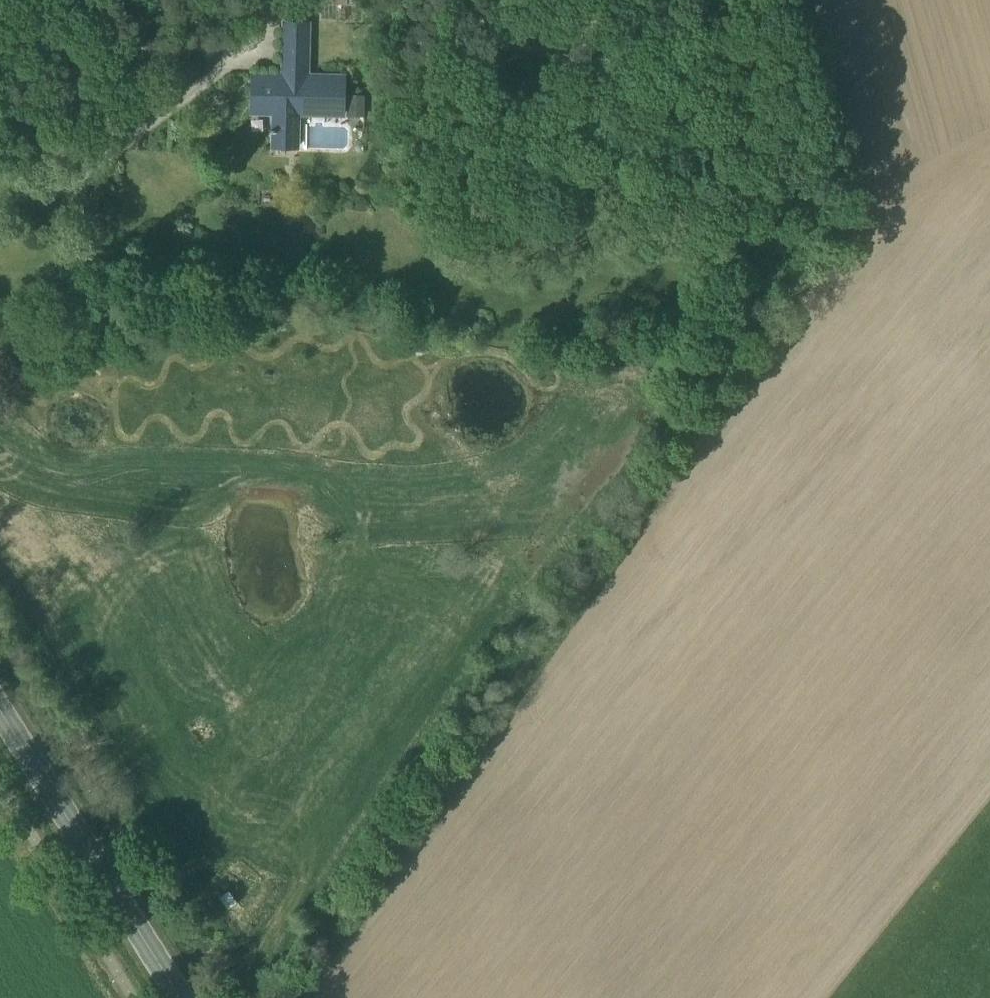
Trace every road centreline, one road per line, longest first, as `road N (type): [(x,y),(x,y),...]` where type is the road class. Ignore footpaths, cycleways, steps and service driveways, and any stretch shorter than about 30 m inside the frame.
road 1 (secondary): [(180,997),(0,712)]

